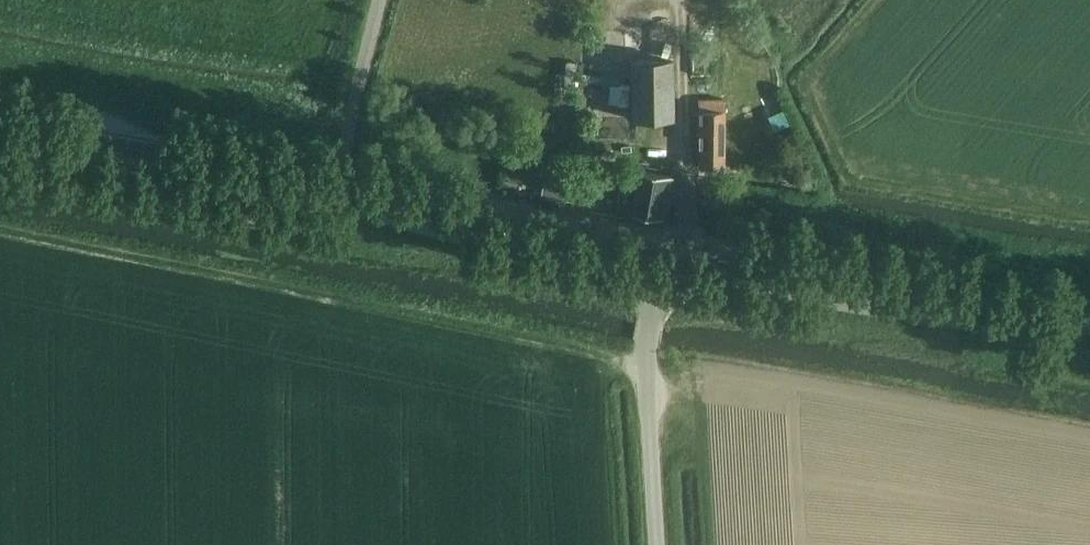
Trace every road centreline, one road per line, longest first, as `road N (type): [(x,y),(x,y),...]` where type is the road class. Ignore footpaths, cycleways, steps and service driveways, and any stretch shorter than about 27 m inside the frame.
road 1 (tertiary): [(1022,306),(338,179)]
road 2 (unclassified): [(655,287),(941,317),(1022,306)]
road 3 (tertiary): [(338,179),(0,115)]
road 4 (unclassified): [(338,179),(404,222),(655,287)]
road 5 (unclassified): [(656,544),(646,356),(655,287)]

